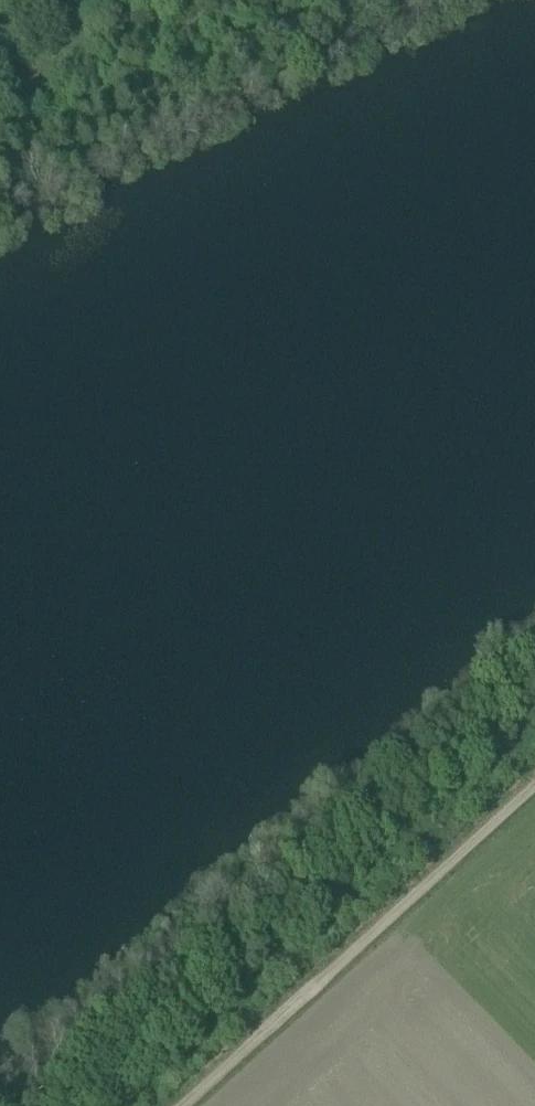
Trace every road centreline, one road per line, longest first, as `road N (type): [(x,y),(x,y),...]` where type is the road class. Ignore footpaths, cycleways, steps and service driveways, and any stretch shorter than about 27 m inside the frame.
road 1 (track): [(534,785),(182,1105)]

